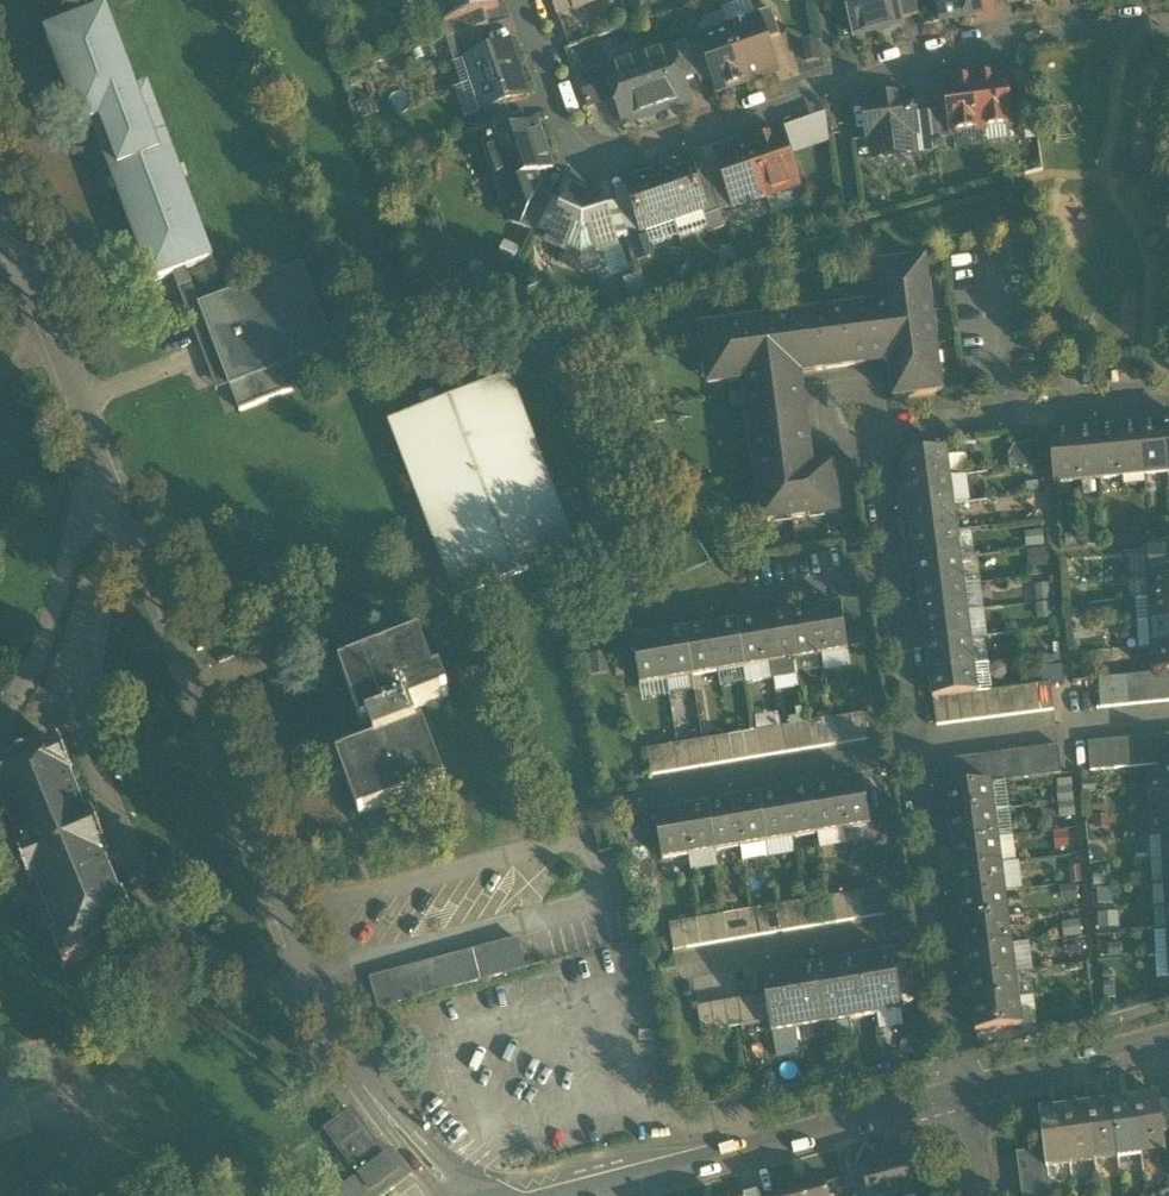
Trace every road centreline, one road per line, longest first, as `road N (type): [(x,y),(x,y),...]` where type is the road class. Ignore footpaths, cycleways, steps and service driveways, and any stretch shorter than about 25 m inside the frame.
road 1 (unclassified): [(452,1195),(357,1078),(94,443)]
road 2 (residential): [(523,0),(535,55),(575,152),(631,159),(786,98),(935,54),(1064,31),(1168,27)]
road 3 (residential): [(890,576),(871,436),(1168,403)]
road 4 (residential): [(959,1092),(624,1184)]
road 5 (unclassified): [(94,443),(60,595),(0,720)]
road 6 (residential): [(913,747),(647,792)]
road 7 (residential): [(937,920),(684,967)]
road 8 (residential): [(890,576),(639,625)]
road 9 (residential): [(1168,1038),(959,1092)]
road 10 (unclassified): [(94,443),(26,278)]
road 11 (residential): [(937,920),(913,747)]
road 12 (residential): [(959,1092),(937,920)]
road 13 (residential): [(913,747),(890,576)]

